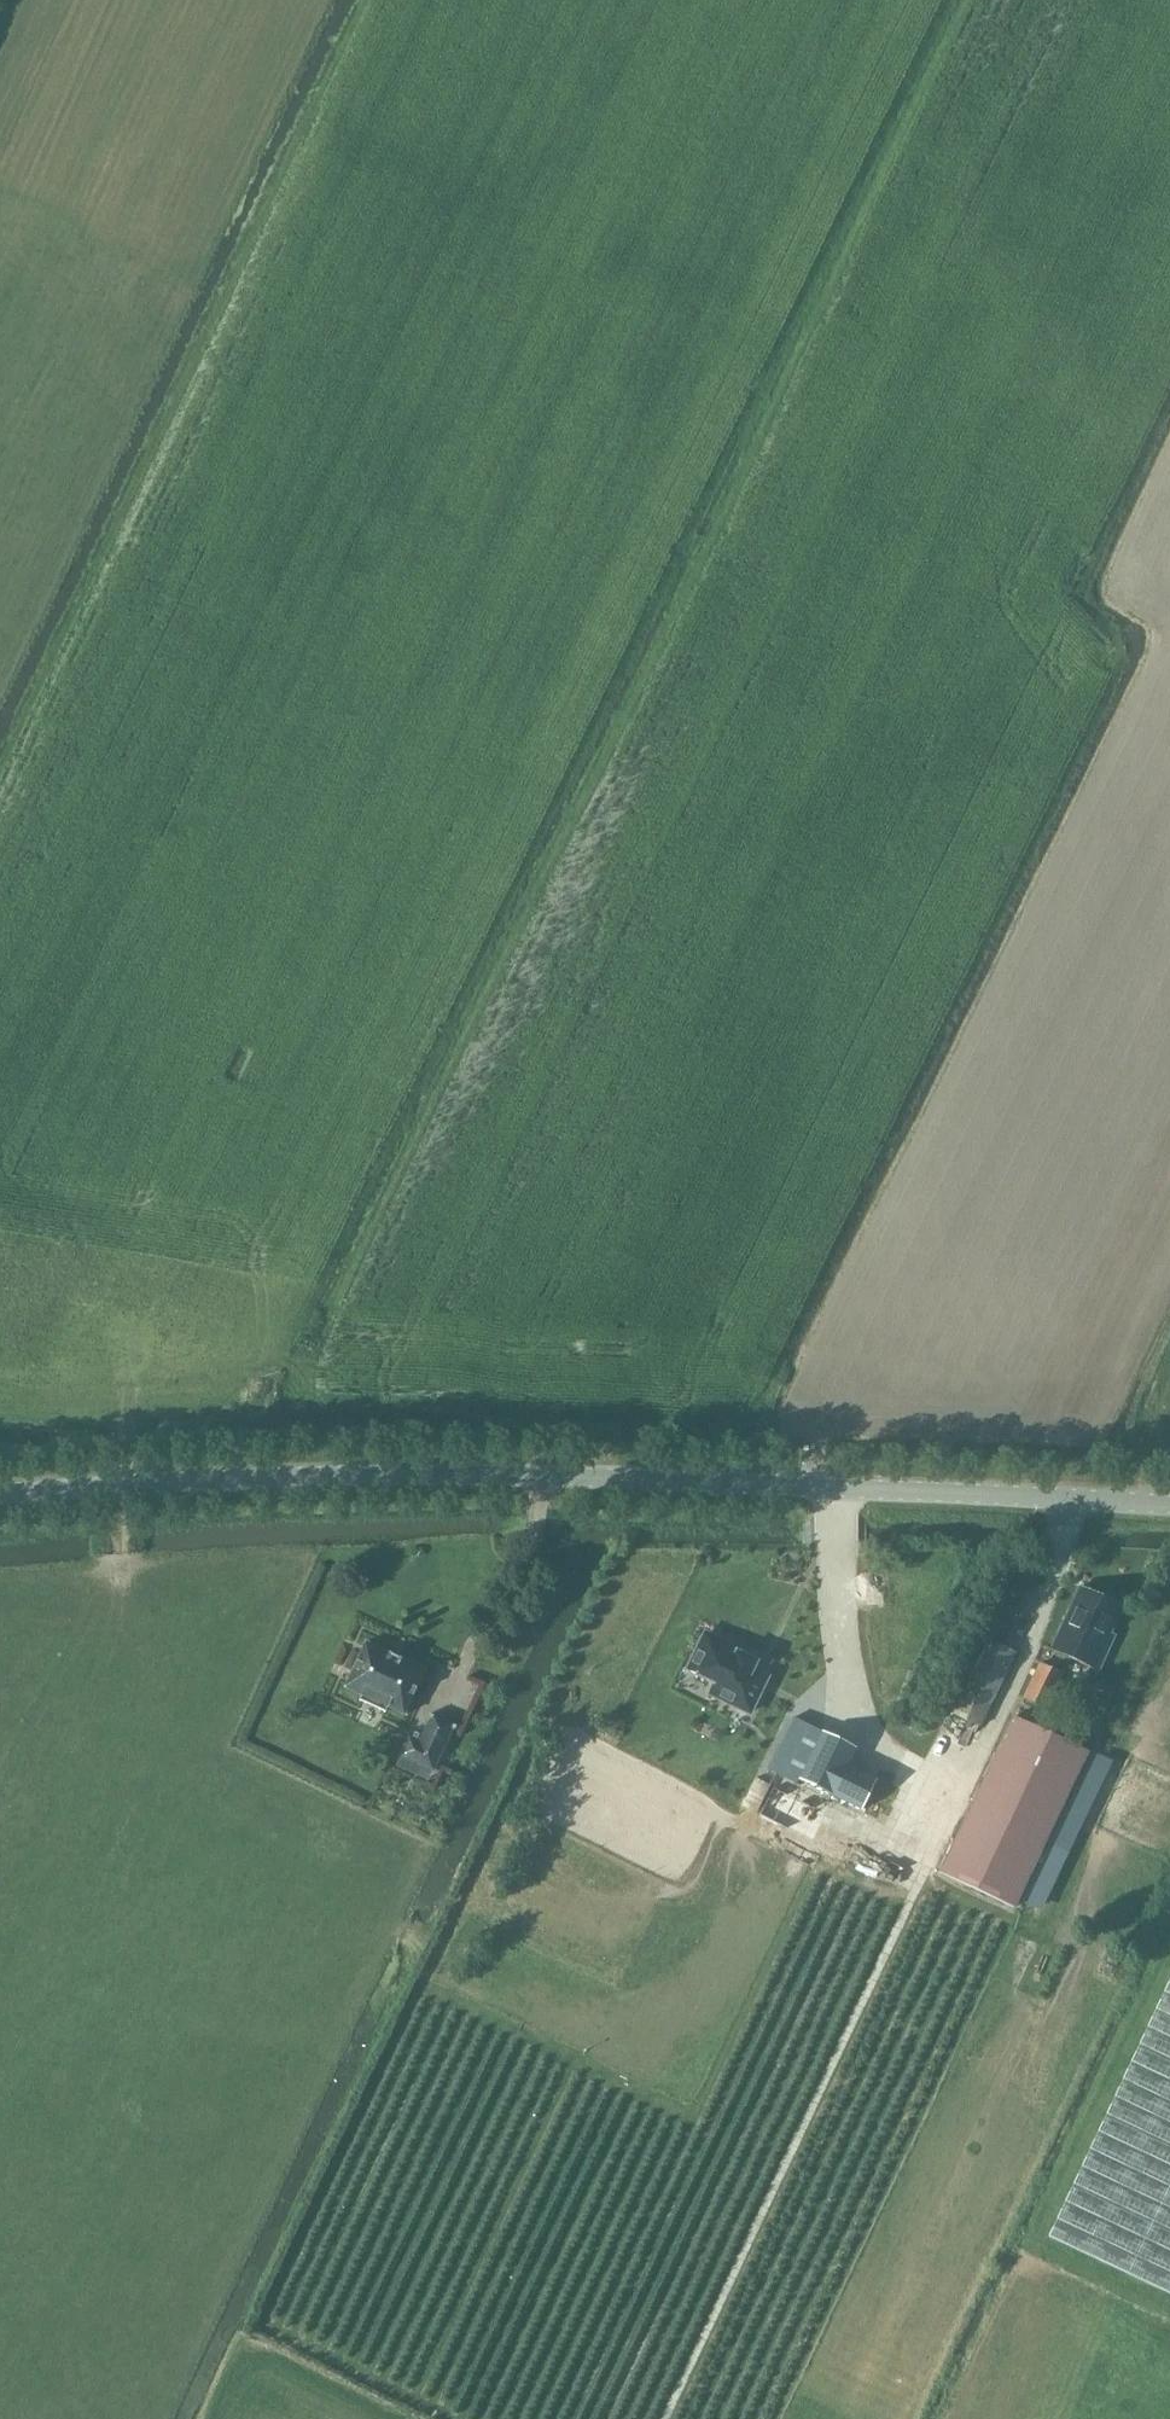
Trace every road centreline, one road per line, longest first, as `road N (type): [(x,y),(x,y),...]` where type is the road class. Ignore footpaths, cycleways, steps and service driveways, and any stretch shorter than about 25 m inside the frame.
road 1 (unclassified): [(0,1491),(497,1473),(1169,1502)]
road 2 (track): [(634,1343),(604,1476)]

